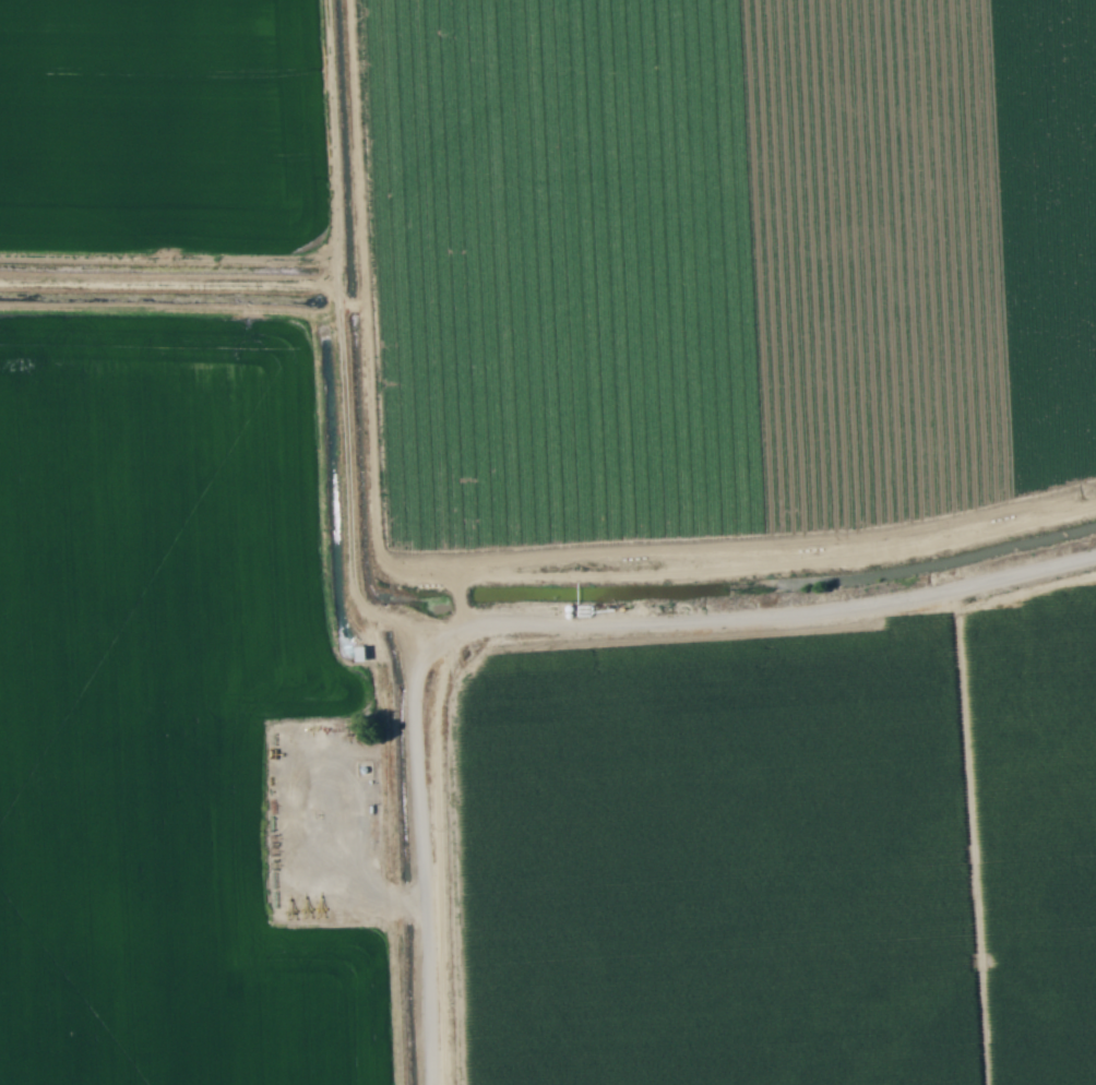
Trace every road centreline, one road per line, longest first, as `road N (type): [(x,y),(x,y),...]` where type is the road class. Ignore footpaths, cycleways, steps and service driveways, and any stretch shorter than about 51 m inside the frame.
road 1 (residential): [(381,618),(440,632),(496,606),(811,601),(1095,547)]
road 2 (residential): [(328,0),(356,588),(362,606),(381,618)]
road 3 (residential): [(432,1084),(416,743),(422,666),(440,632)]

